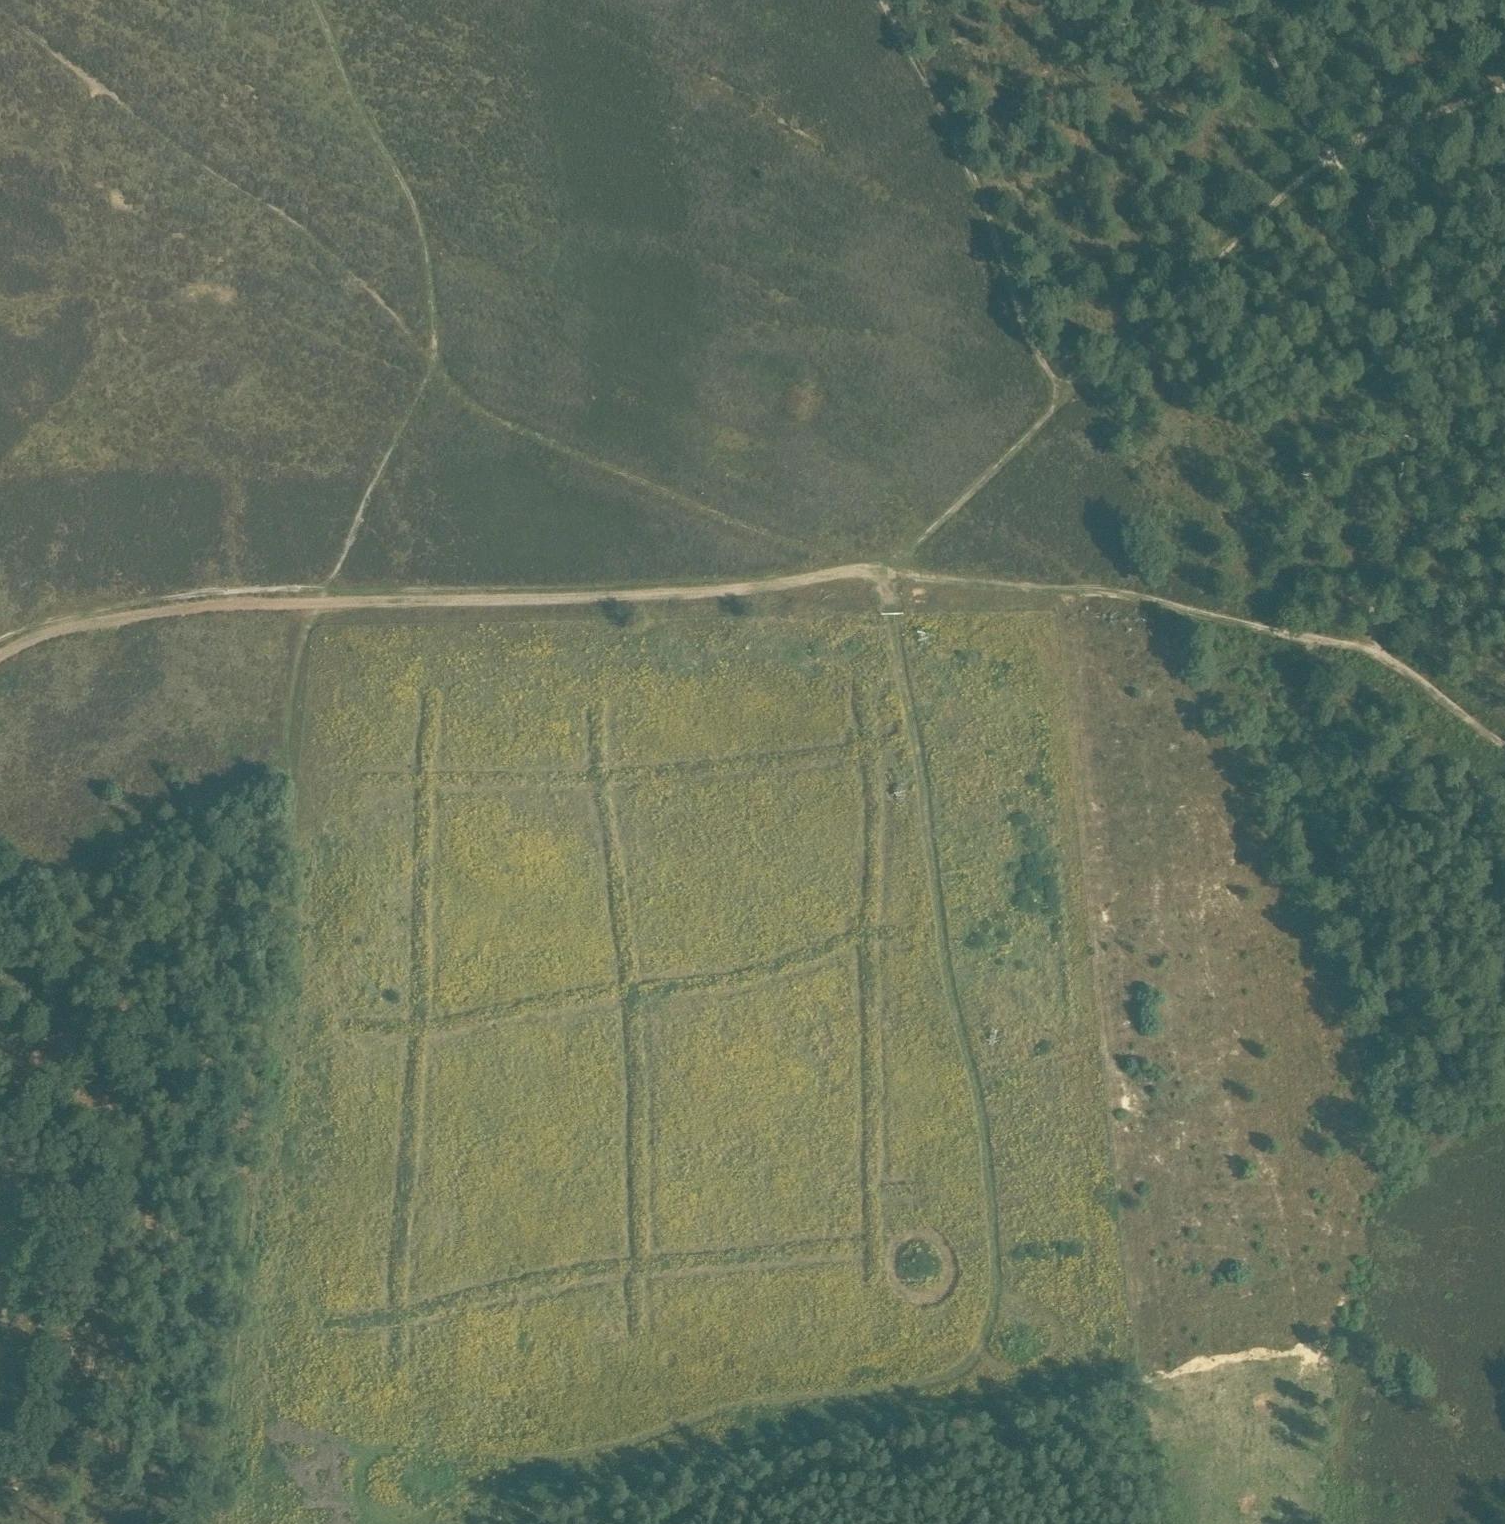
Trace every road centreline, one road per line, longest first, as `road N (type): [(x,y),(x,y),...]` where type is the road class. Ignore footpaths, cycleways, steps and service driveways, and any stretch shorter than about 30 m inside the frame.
road 1 (track): [(315,603),(725,592),(880,575),(1071,398)]
road 2 (track): [(1153,1355),(1075,588)]
road 3 (track): [(315,603),(430,378),(435,318),(417,215),(360,117),(313,0)]
road 4 (track): [(1371,653),(1374,608),(1420,478),(1423,416),(1393,320),(1380,238),(1331,156)]
road 5 (track): [(880,575),(1136,595),(1371,653)]
road 6 (track): [(869,575),(491,416),(433,363)]
road 7 (track): [(1071,398),(1018,315),(972,172),(881,0)]
road 8 (track): [(1071,398),(1331,156)]
road 9 (track): [(0,655),(103,621),(315,603)]
road 10 (track): [(0,1448),(27,1418),(49,1296),(78,1209)]
road 11 (track): [(1504,85),(1331,156)]
road 12 (track): [(1248,0),(1306,124),(1331,156)]
road 13 (track): [(1504,746),(1371,653)]

